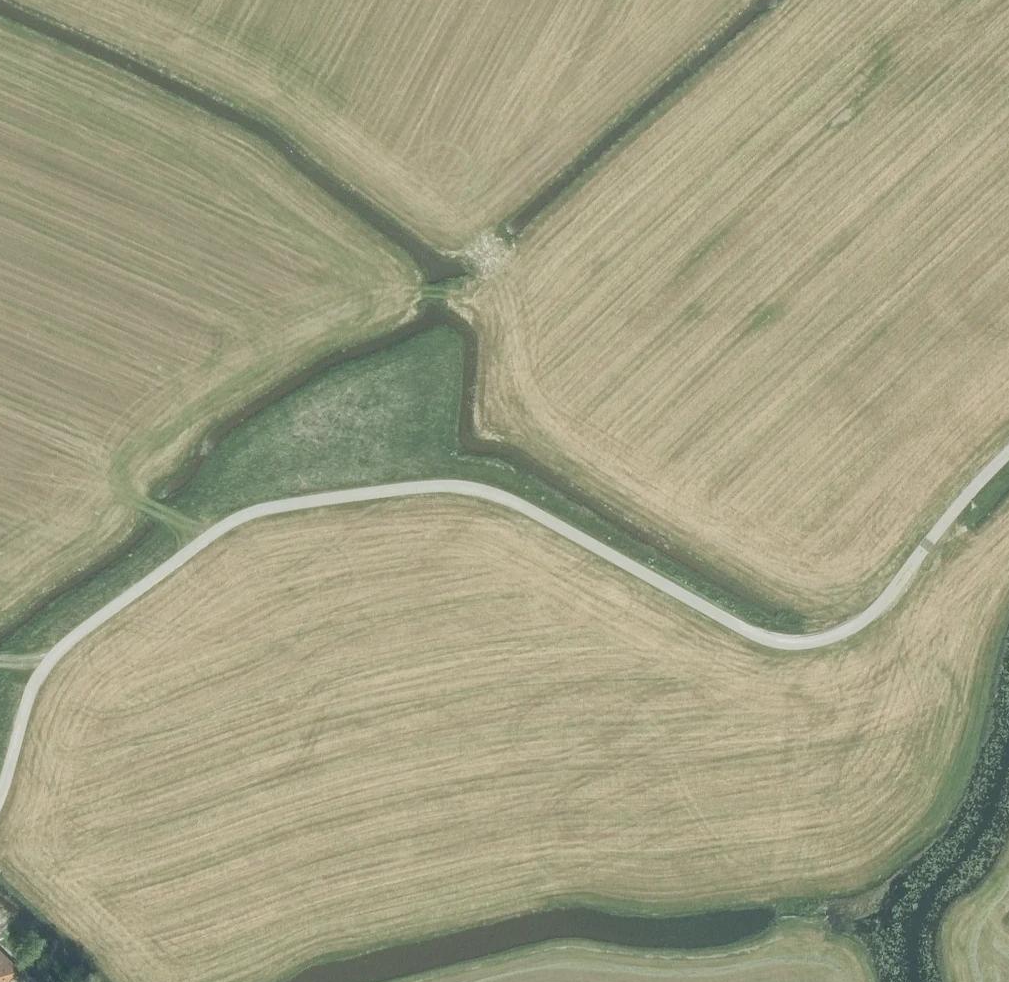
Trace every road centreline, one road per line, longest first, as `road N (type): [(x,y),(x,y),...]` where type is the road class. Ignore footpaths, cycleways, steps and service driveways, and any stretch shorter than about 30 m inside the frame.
road 1 (unclassified): [(0,800),(47,662),(207,537),(250,515),(291,502),(467,487),(544,515),(750,633),(810,642),(864,621),(1008,449)]

